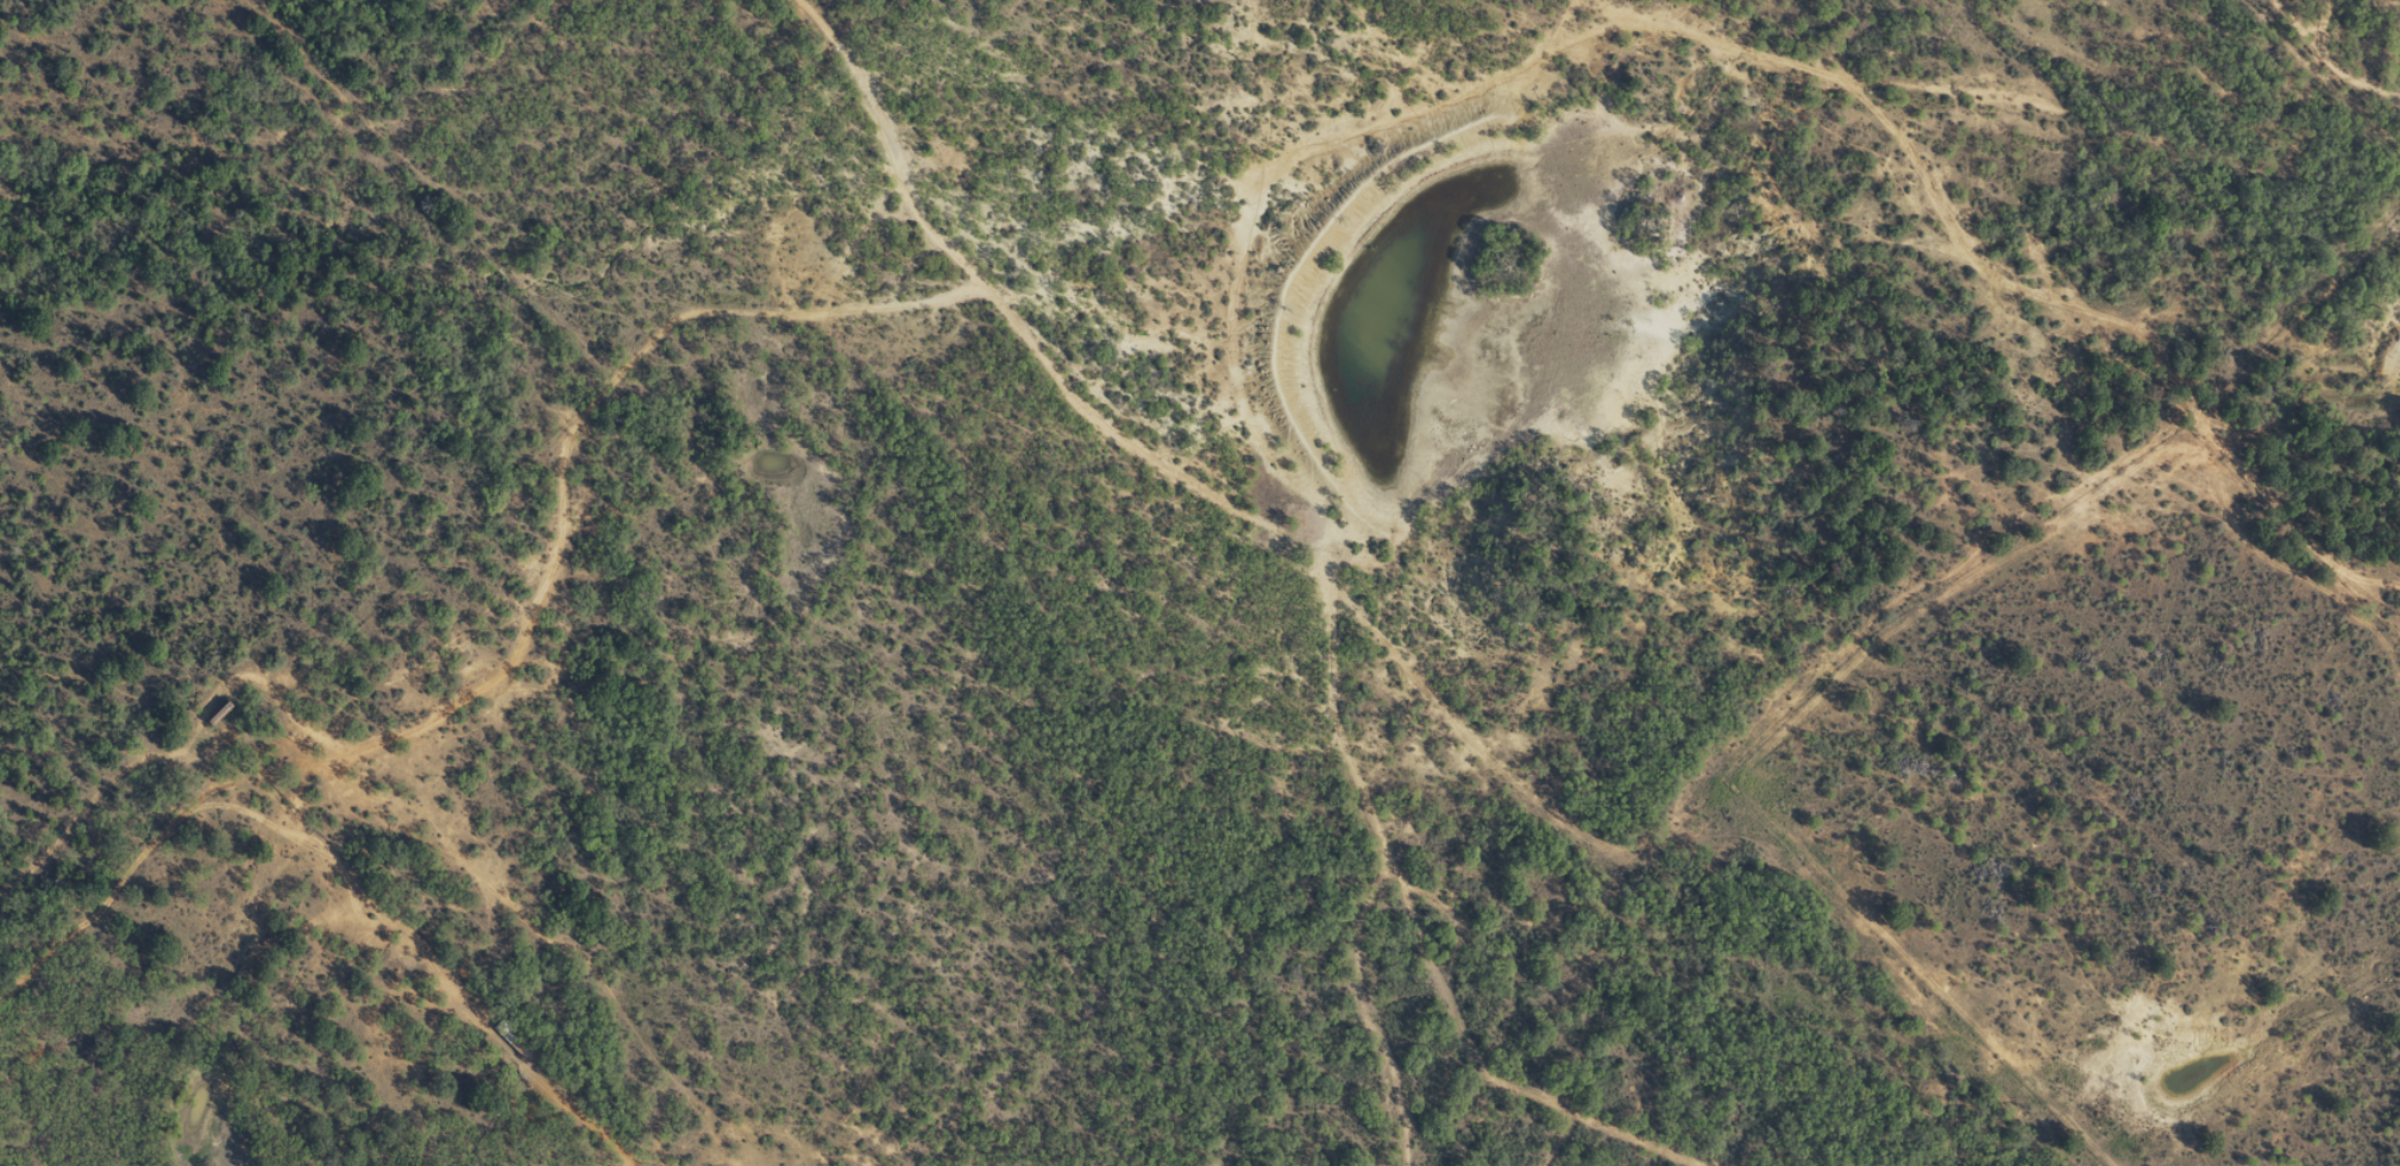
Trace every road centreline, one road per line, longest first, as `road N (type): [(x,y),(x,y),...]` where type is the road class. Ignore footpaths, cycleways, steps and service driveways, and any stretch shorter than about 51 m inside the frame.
road 1 (residential): [(1374,1165),(1383,764),(1306,509),(1199,335),(1193,294),(1151,240),(1127,145)]
road 2 (residential): [(2039,0),(2084,32),(2161,127),(2161,408),(2179,455),(2368,670),(2399,687)]
road 3 (residential): [(1495,0),(1466,74),(1401,115),(1127,145)]
road 4 (residential): [(1127,145),(926,109),(799,0)]

